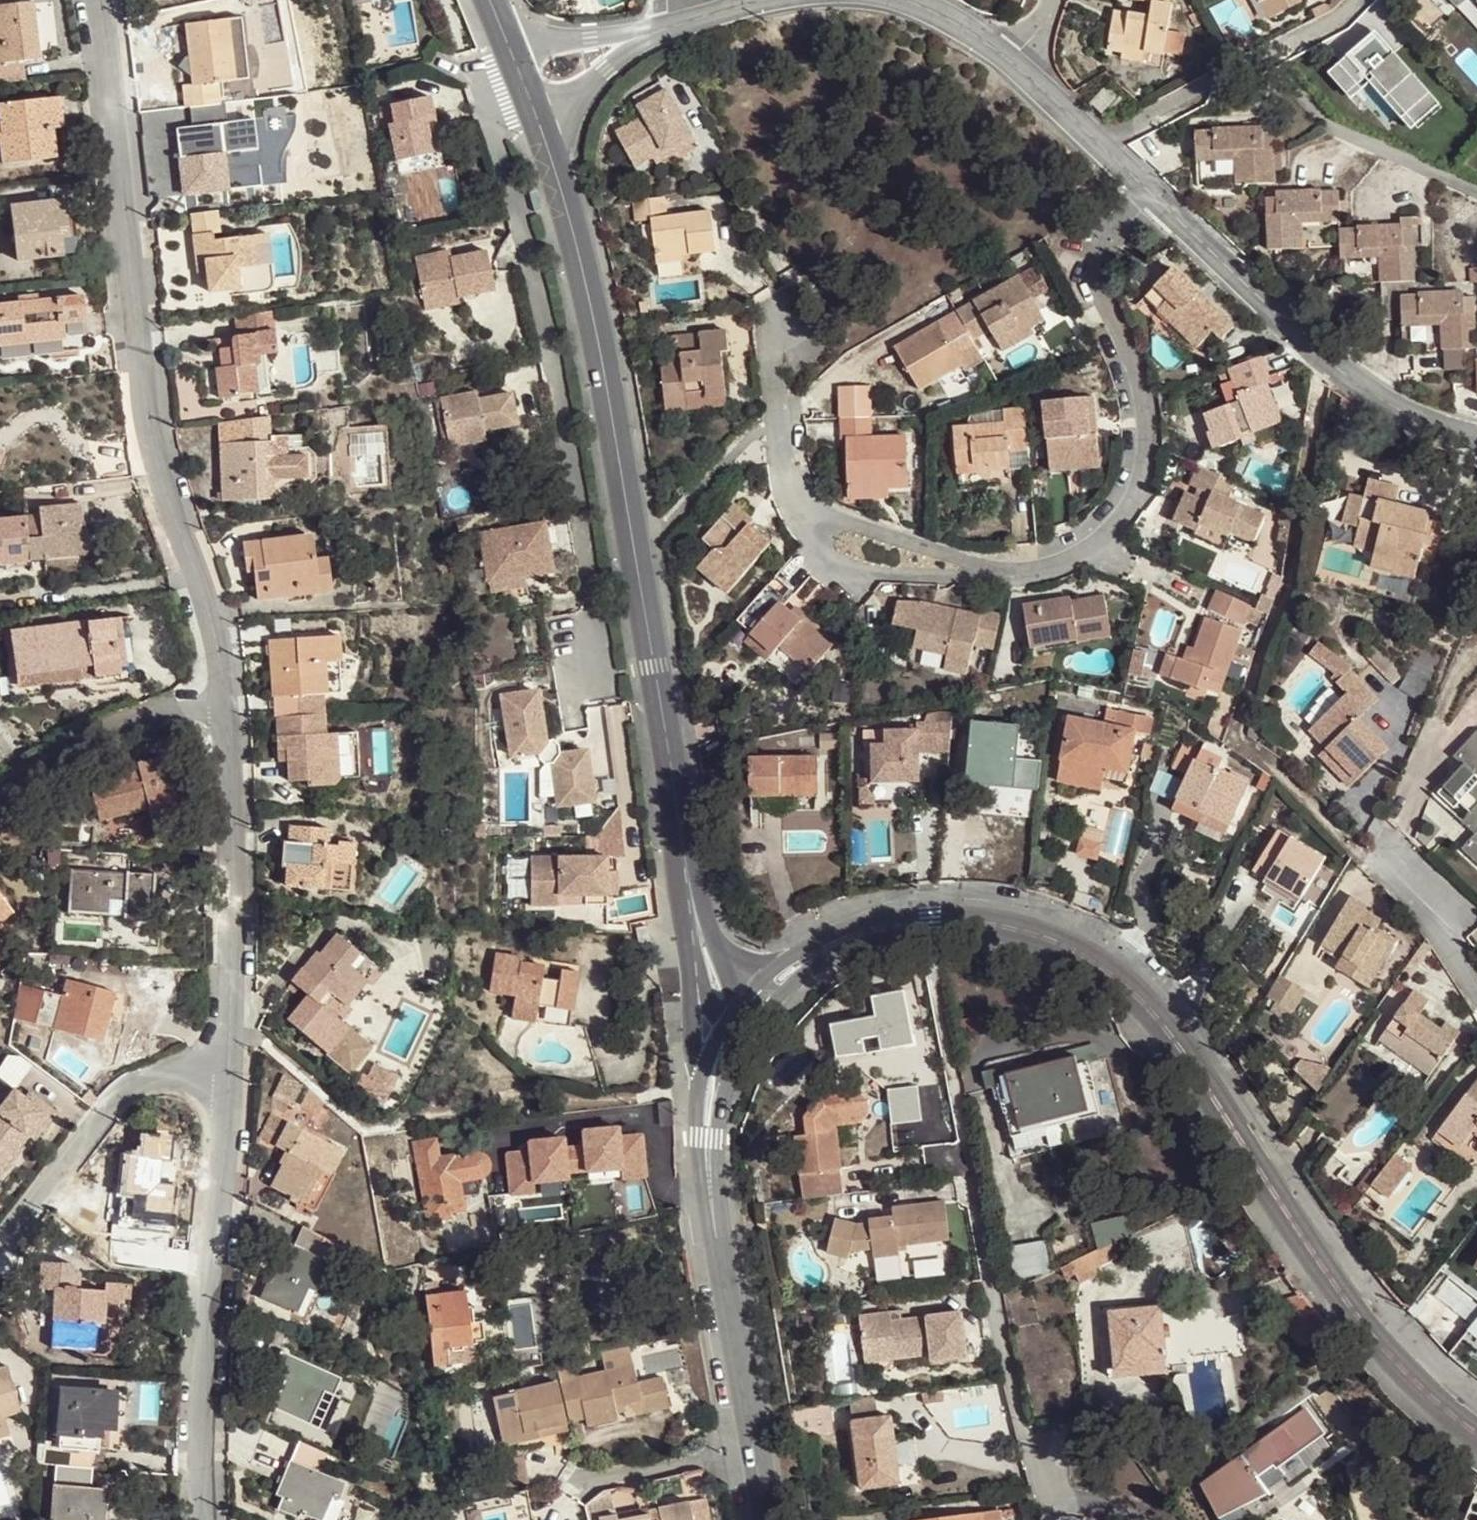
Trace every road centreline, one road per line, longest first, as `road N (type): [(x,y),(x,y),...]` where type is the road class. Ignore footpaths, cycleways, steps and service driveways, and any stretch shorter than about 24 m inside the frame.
road 1 (residential): [(1155,209),(1105,240),(1098,301),(1131,386),(1136,469),(1110,525),(1040,564),(922,567),(831,538),(783,460),(780,333),(796,323)]
road 2 (secondary): [(932,921),(1054,937),(1125,977),(1183,1043),(1407,1372),(1476,1428)]
road 3 (tertiary): [(534,111),(584,274),(681,842)]
road 4 (residential): [(98,0),(152,429),(216,608),(225,702)]
road 5 (residential): [(617,704),(545,313),(484,99)]
road 6 (residential): [(217,1049),(216,1519)]
road 7 (residential): [(1155,209),(1323,368),(1476,437)]
road 8 (residential): [(1358,0),(1268,56),(1325,121),(1476,192)]
road 9 (residential): [(225,702),(231,778),(217,1049)]
road 10 (secondary): [(765,1519),(709,1177)]
road 11 (residential): [(0,1248),(113,1096),(217,1049)]
road 12 (residential): [(0,792),(102,732),(225,702)]
road 13 (secondary): [(757,1024),(824,959),(932,921)]
road 14 (residential): [(1010,69),(1155,209)]
road 15 (secondary): [(932,921),(829,935),(751,991)]
road 16 (residential): [(1476,981),(1374,827)]
road 17 (tertiary): [(751,991),(710,935),(681,842)]
road 18 (residential): [(862,0),(896,2),(1010,69)]
road 19 (secondary): [(709,1177),(724,1097),(757,1024)]
road 20 (residential): [(534,111),(658,31)]
road 21 (residential): [(658,31),(514,59)]
road 22 (tertiary): [(681,842),(689,973)]

